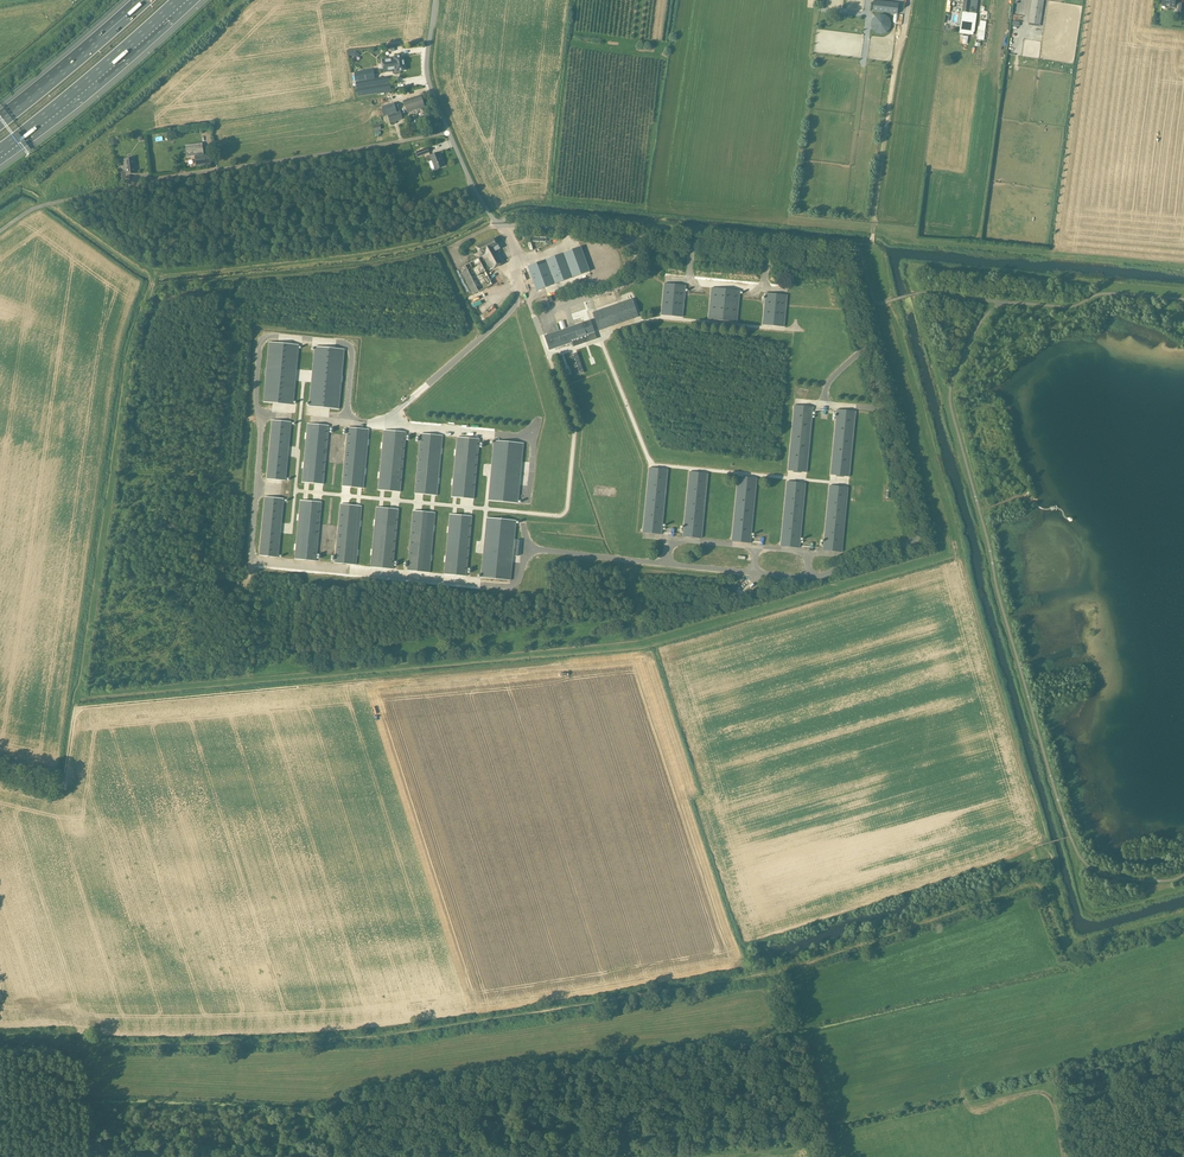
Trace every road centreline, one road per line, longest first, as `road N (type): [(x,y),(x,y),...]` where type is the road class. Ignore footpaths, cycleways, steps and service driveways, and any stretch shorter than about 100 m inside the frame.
road 1 (track): [(526,286),(514,308),(388,425),(344,421),(353,361),(346,344),(261,342),(254,556),(511,585),(526,557),(541,549),(670,565)]
road 2 (track): [(488,212),(438,237),(370,252),(154,276),(132,347),(74,715)]
road 3 (track): [(670,565),(820,576),(914,543),(917,520),(843,264),(828,255),(626,235)]
road 4 (track): [(601,659),(81,708),(65,787)]
road 5 (track): [(875,301),(944,553),(641,643)]
road 6 (track): [(958,560),(871,246),(909,0)]
road 7 (track): [(548,361),(575,430),(563,514),(295,491)]
road 8 (unclassified): [(183,175),(448,132)]
road 9 (motorway): [(0,153),(181,0)]
road 10 (unclassified): [(626,235),(496,223),(448,132)]
road 11 (track): [(388,425),(529,439),(528,500)]
road 12 (track): [(645,535),(842,555)]
road 13 (track): [(824,1156),(776,973)]
road 14 (motorway): [(143,0),(0,121)]
road 15 (track): [(283,528),(291,529),(304,376),(310,376)]
road 16 (unclassified): [(448,132),(427,71),(436,0)]
road 17 (track): [(868,346),(831,380),(826,403),(885,405)]

